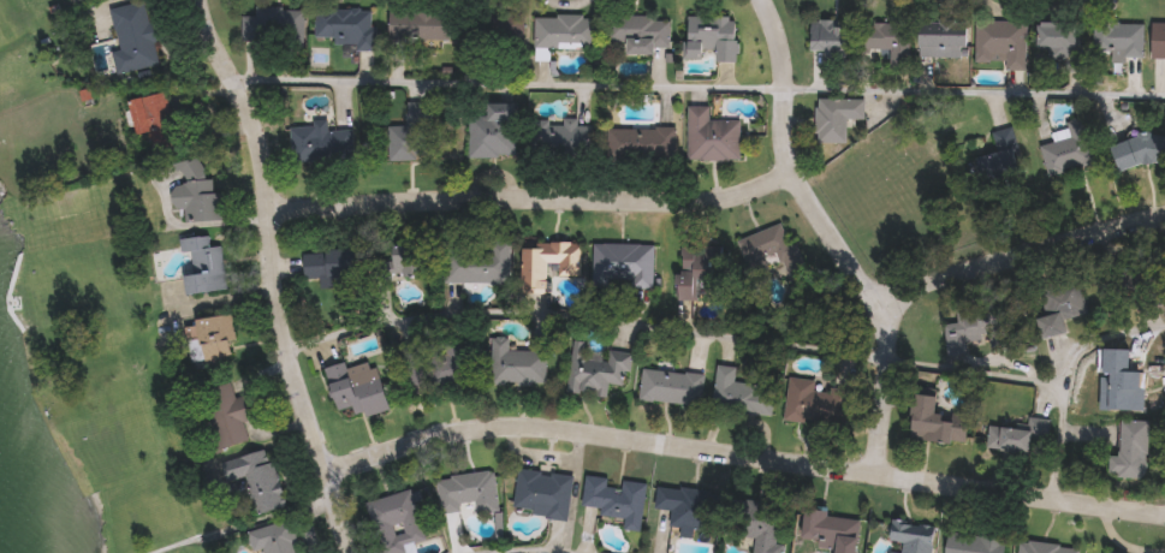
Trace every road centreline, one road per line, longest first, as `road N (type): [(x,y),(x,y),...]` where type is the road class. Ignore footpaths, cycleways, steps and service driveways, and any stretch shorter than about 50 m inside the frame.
road 1 (residential): [(328,471),(456,430),(540,429),(1164,512)]
road 2 (residential): [(356,552),(278,307),(256,129),(203,0)]
road 3 (residential): [(791,171),(689,203),(402,203),(269,215)]
road 4 (residential): [(879,476),(888,337),(784,153),(785,43),(771,0)]
road 5 (residential): [(874,301),(1164,212)]

